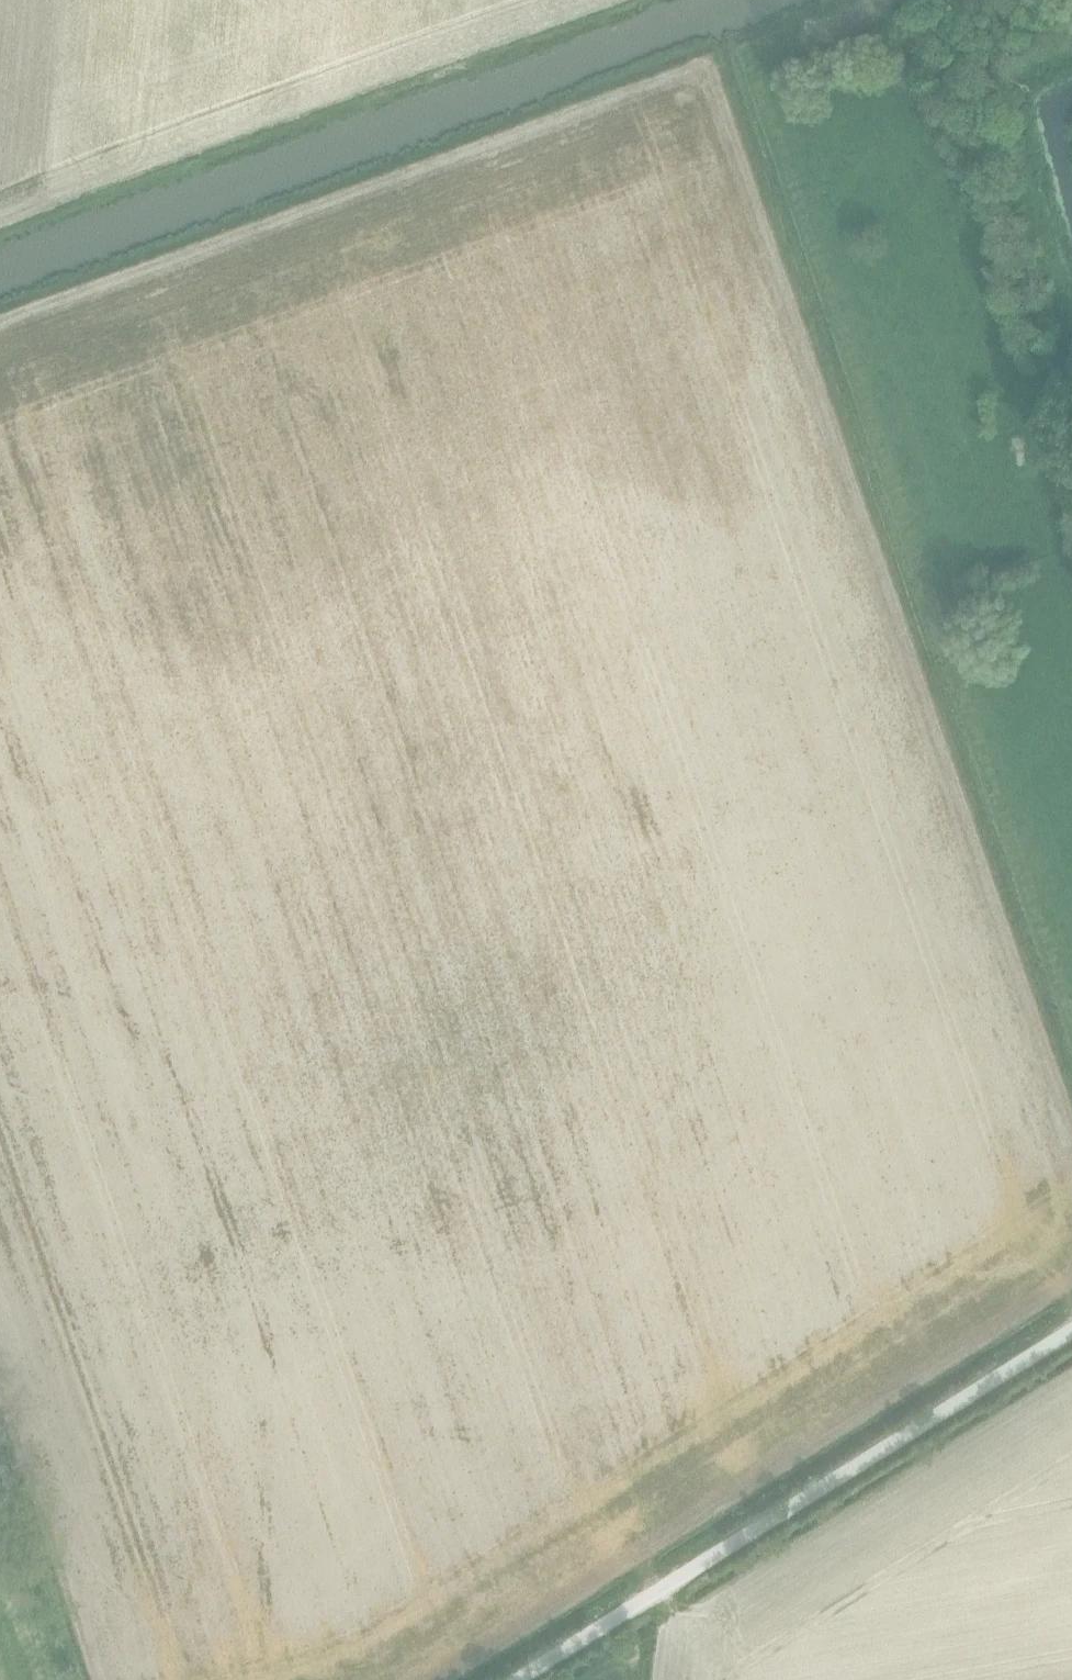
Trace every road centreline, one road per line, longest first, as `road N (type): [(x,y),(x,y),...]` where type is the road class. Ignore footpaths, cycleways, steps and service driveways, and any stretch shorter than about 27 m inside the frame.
road 1 (unclassified): [(513,1679),(1071,1328)]

